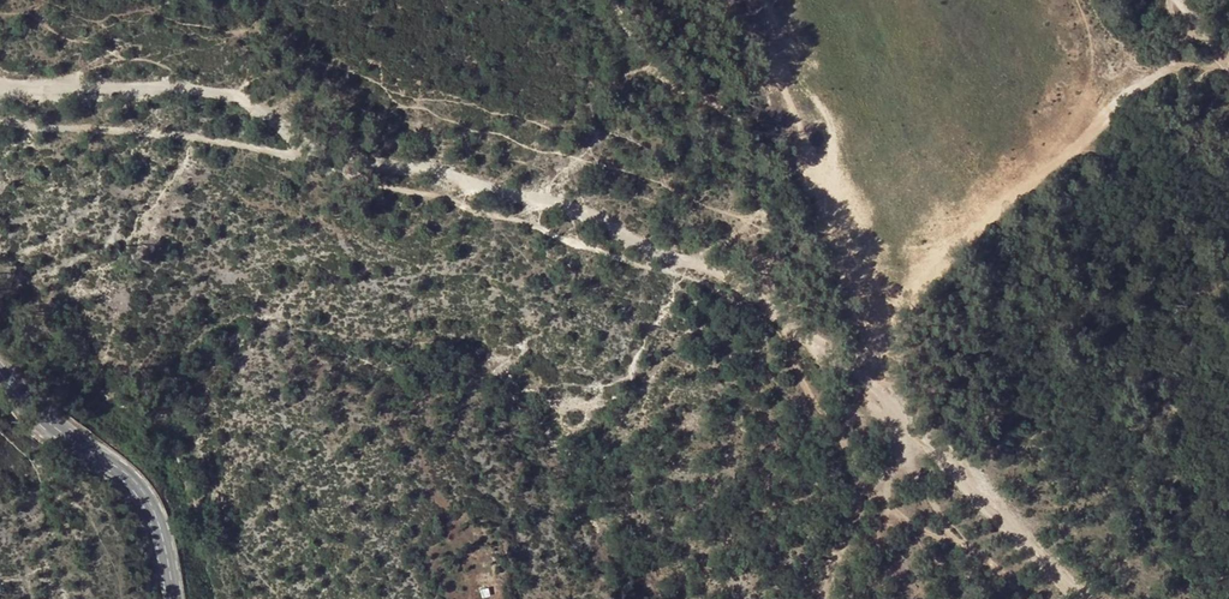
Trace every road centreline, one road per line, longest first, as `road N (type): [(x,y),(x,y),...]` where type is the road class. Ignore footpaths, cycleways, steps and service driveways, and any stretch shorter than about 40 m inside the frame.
road 1 (track): [(1100,598),(910,434),(863,357),(765,292),(697,259),(381,153),(334,147),(206,82),(97,70),(20,84)]
road 2 (track): [(1181,0),(1210,47),(1141,77),(1063,164),(938,252),(890,333),(878,376)]
road 3 (tertiary): [(0,384),(146,506),(165,536),(179,598)]

